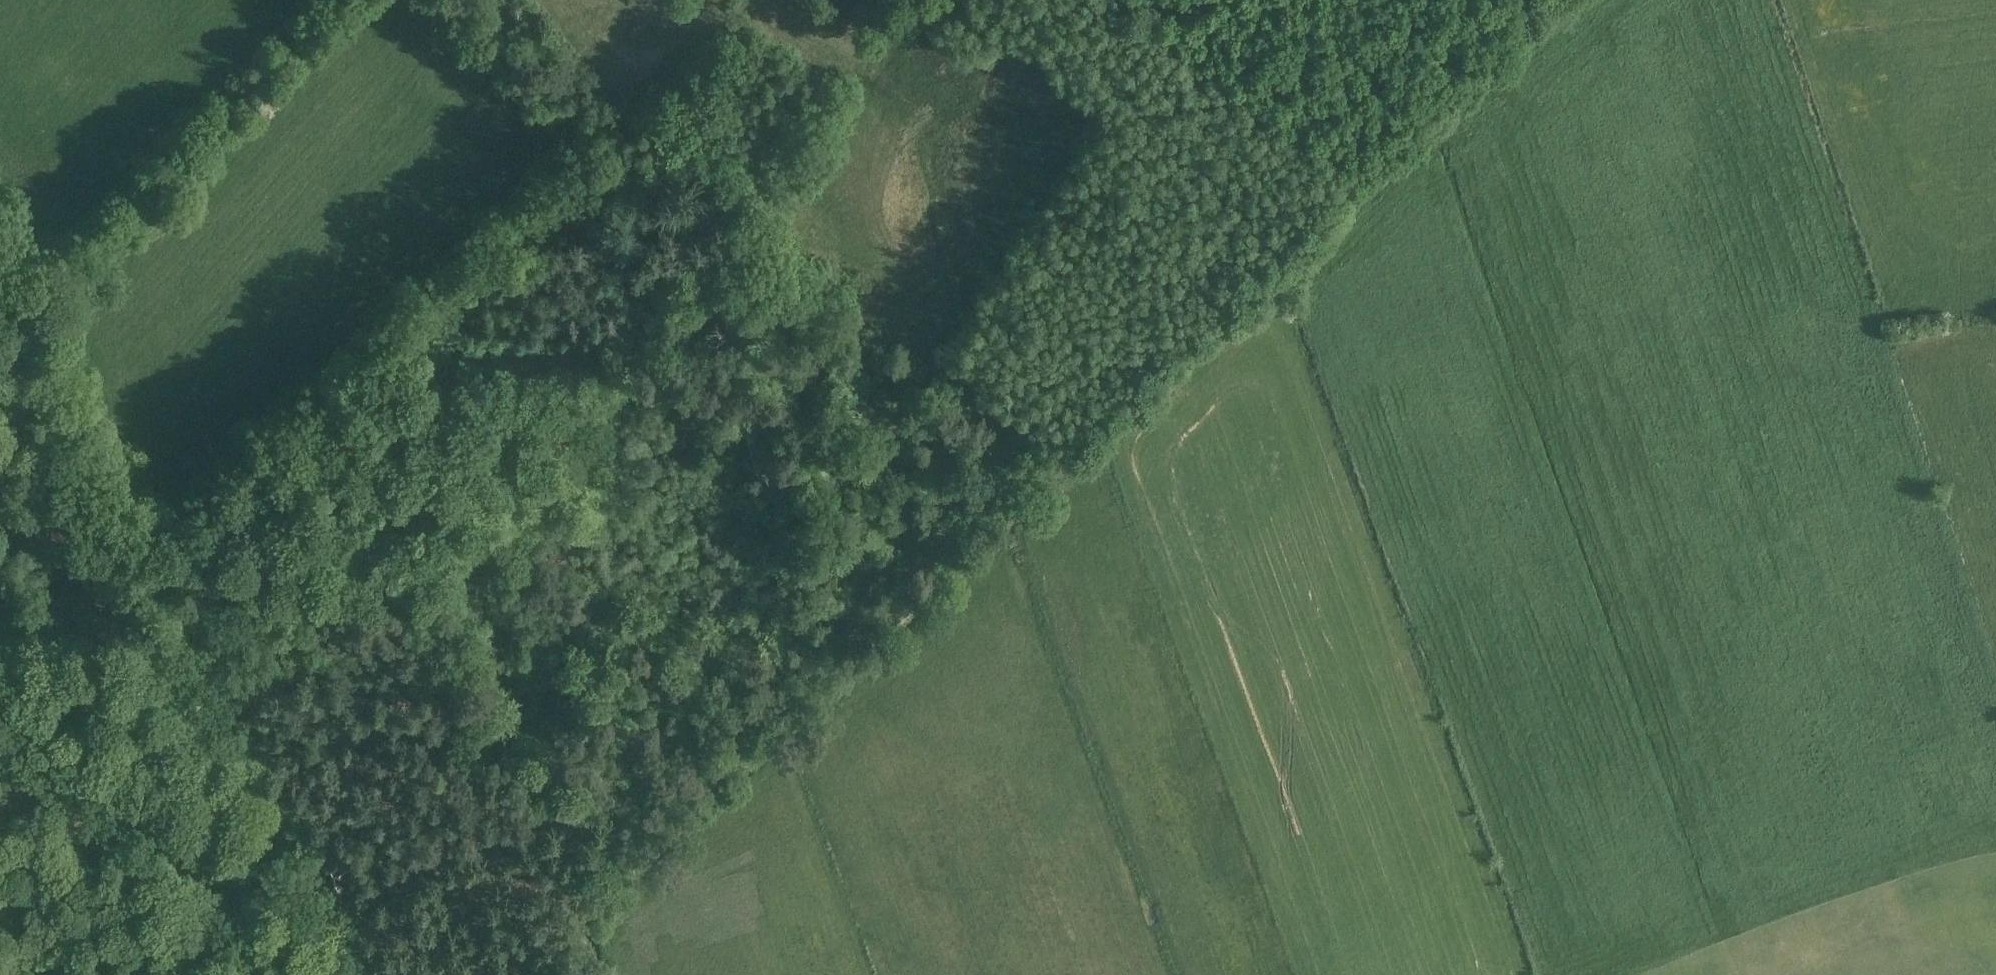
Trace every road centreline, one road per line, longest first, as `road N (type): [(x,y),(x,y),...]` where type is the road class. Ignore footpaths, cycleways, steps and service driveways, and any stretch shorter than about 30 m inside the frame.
road 1 (tertiary): [(270,974),(198,843),(141,798),(0,721)]
road 2 (track): [(764,0),(643,114),(589,123)]

